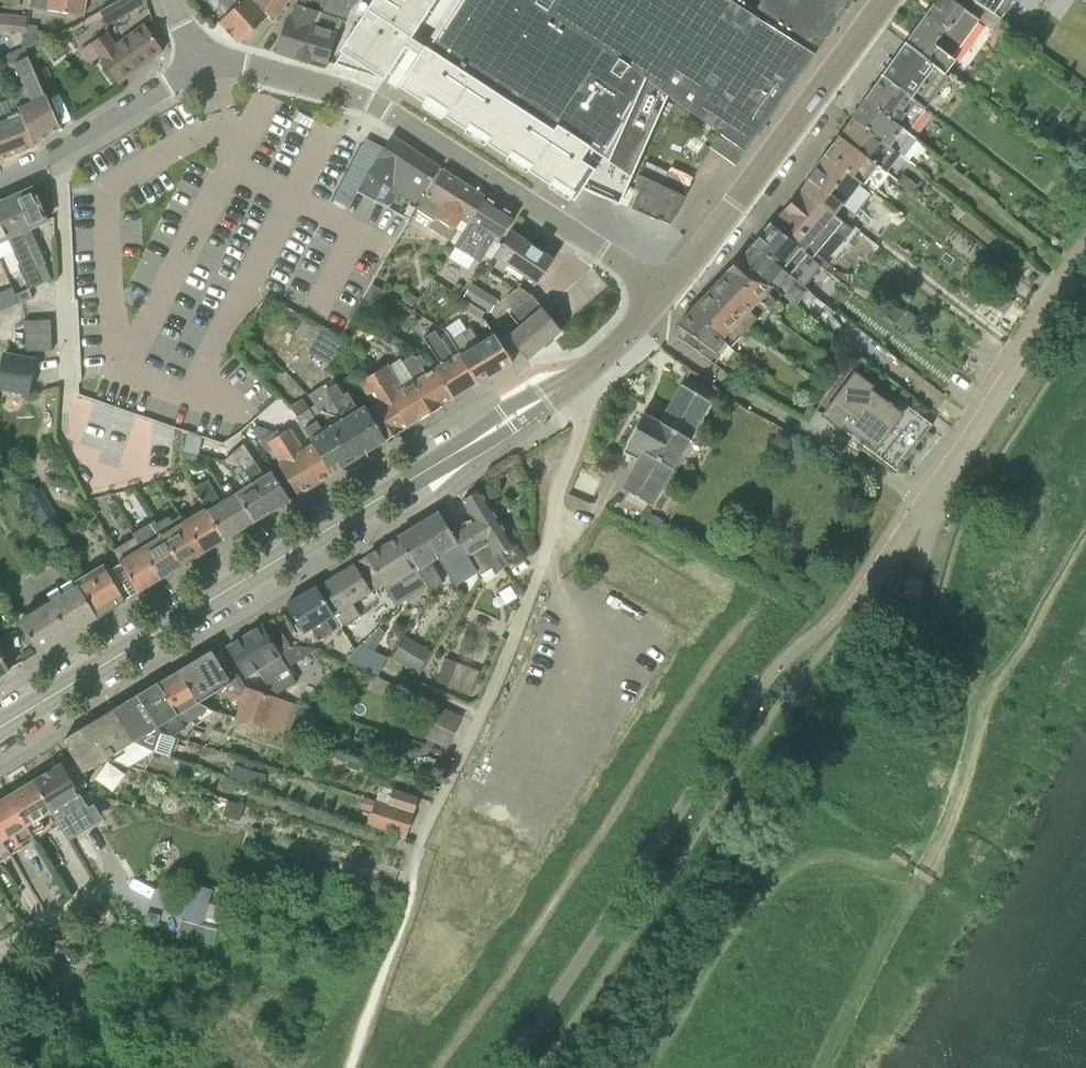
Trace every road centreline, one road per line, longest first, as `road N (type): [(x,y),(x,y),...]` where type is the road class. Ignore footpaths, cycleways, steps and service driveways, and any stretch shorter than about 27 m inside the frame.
road 1 (tertiary): [(0,728),(506,421),(567,375)]
road 2 (track): [(1085,525),(979,718),(837,1067)]
road 3 (track): [(758,599),(421,1067)]
road 4 (residential): [(202,61),(329,87),(378,107),(663,287)]
road 5 (residential): [(417,849),(539,580),(559,493),(587,424),(588,401),(567,375)]
road 6 (tertiary): [(663,287),(740,198),(882,0)]
road 7 (track): [(917,498),(932,520),(914,609),(929,653),(962,684),(979,718)]
road 8 (residential): [(0,179),(59,153),(202,61)]
road 9 (track): [(350,1067),(412,899),(417,849)]
road 10 (tertiary): [(567,375),(663,287)]

